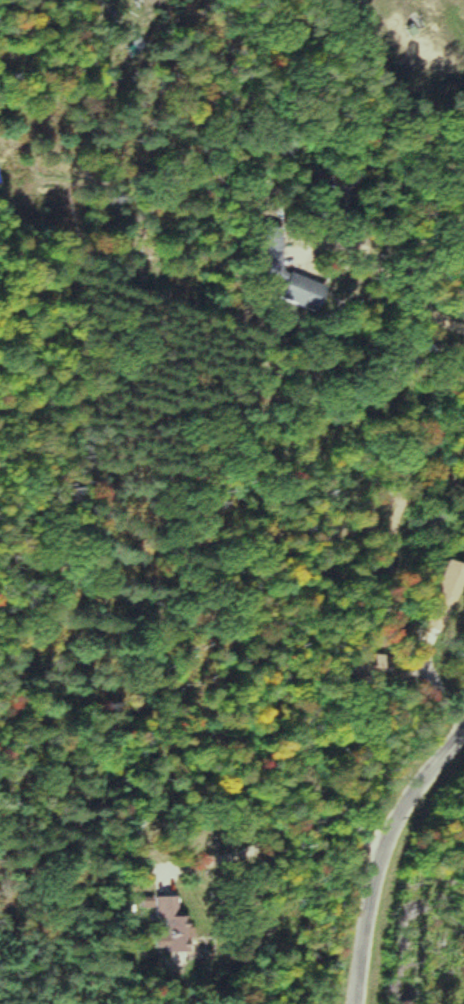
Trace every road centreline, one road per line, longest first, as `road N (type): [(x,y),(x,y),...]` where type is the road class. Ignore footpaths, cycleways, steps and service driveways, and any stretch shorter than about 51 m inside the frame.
road 1 (residential): [(359,1003),(392,814),(463,728)]

